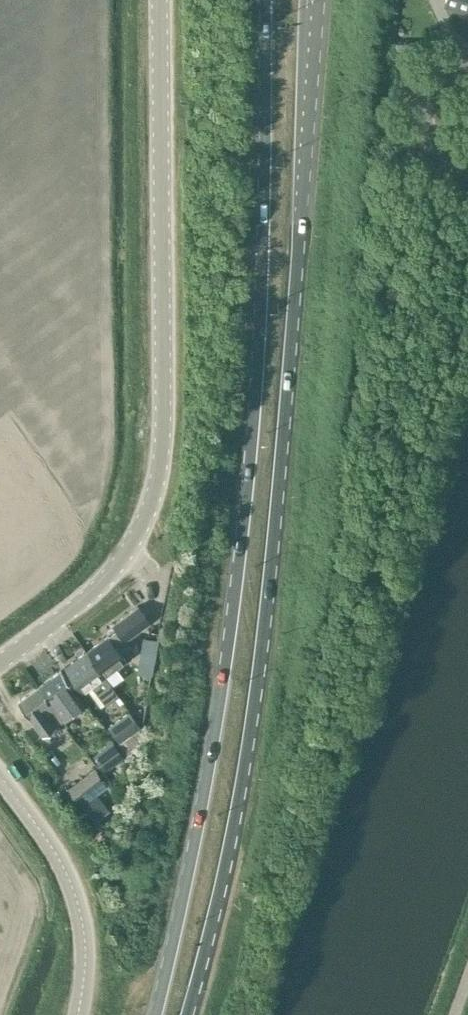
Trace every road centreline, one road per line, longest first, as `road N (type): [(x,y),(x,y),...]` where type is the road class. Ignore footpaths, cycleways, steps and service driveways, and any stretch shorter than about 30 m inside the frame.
road 1 (primary): [(186,1014),(252,741),(320,0)]
road 2 (primary): [(265,0),(256,393),(236,593),(183,913),(157,1014)]
road 3 (unclassified): [(0,662),(104,584),(137,548),(159,503),(166,269),(161,0)]
road 4 (unclassified): [(0,775),(72,887),(85,947),(78,1014)]

